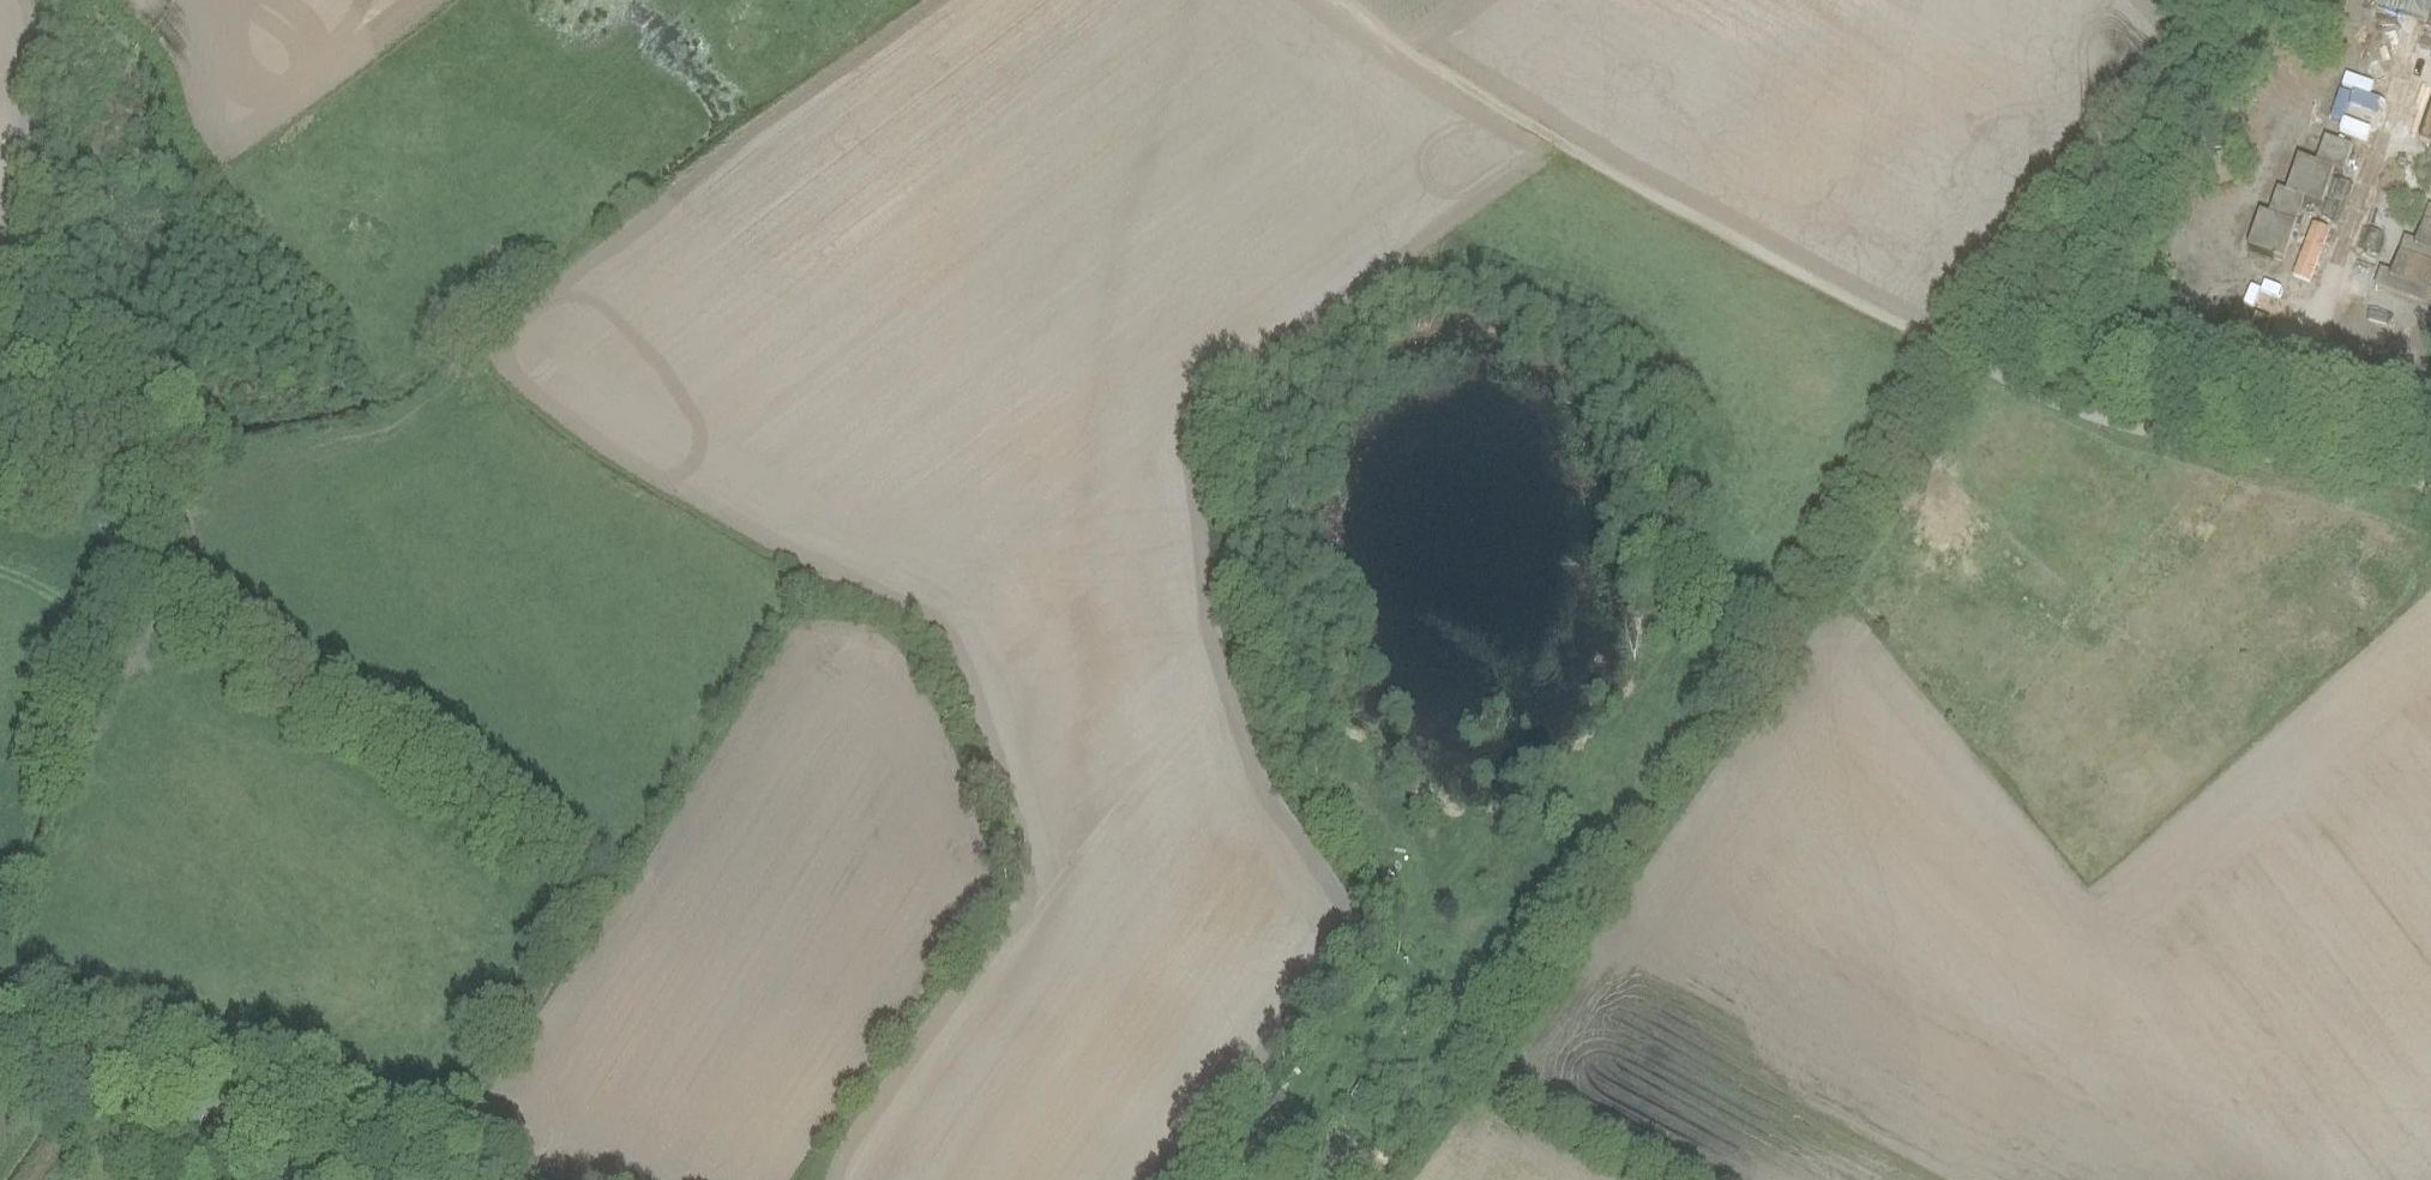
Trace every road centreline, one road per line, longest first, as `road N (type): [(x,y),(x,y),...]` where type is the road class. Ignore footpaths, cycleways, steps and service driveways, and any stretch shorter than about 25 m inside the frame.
road 1 (track): [(2430,477),(2128,430),(2043,400),(1614,179),(1507,118),(1342,0)]
road 2 (tertiary): [(0,1056),(403,1179)]

